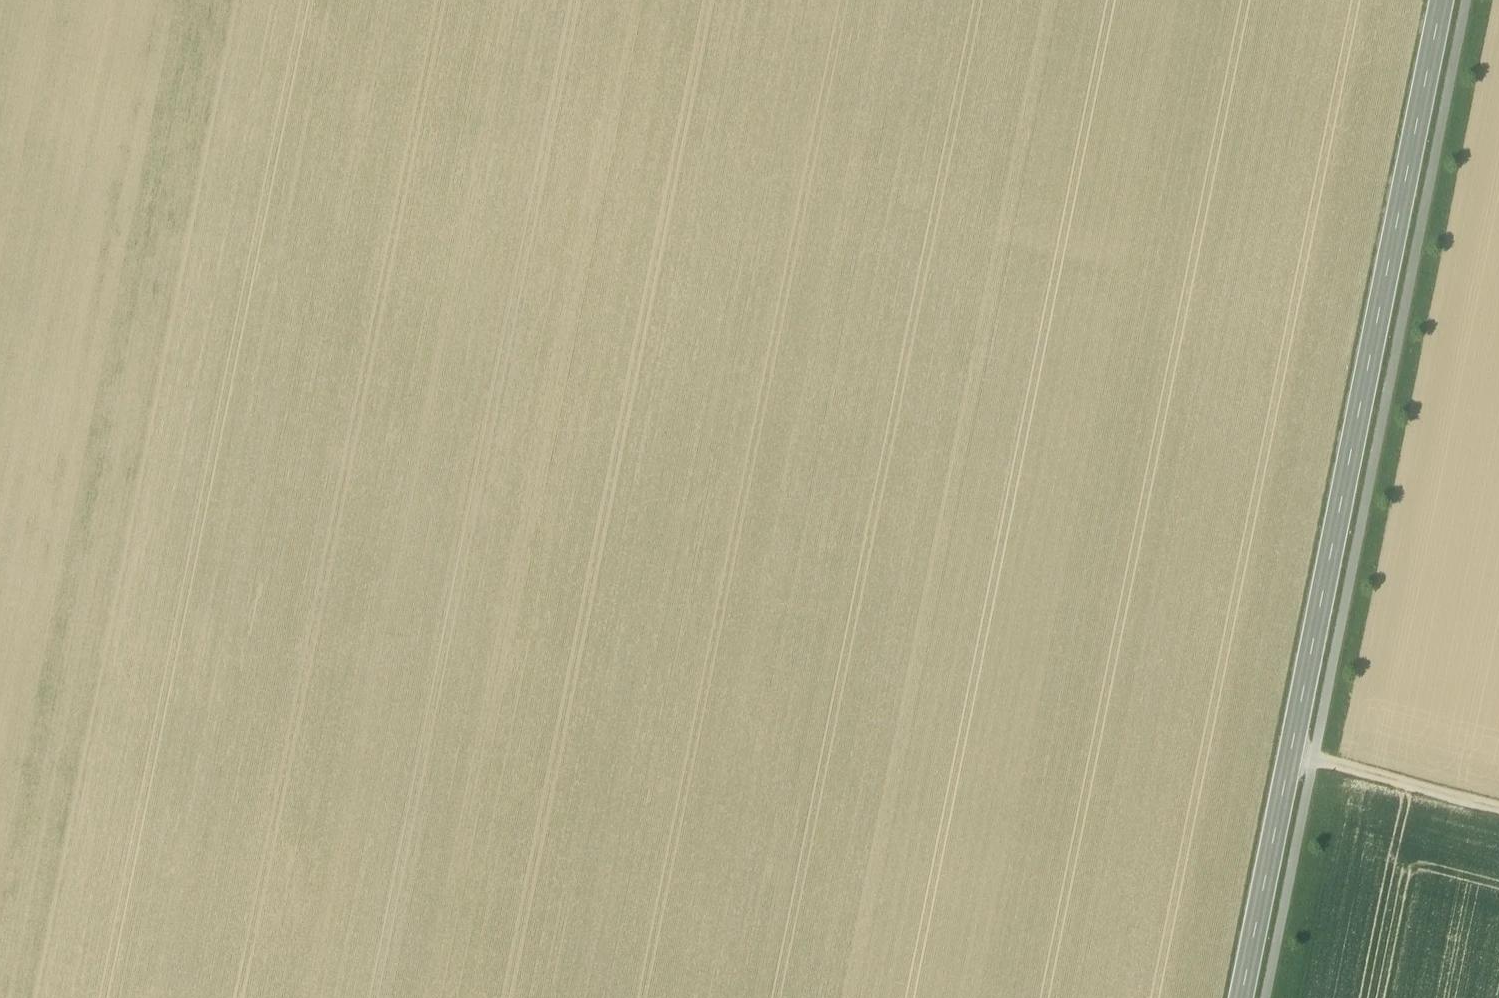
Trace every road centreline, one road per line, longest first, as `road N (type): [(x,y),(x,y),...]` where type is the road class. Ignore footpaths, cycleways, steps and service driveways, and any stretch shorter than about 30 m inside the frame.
road 1 (tertiary): [(1245,997),(1445,0)]
road 2 (track): [(1498,810),(1293,756)]

